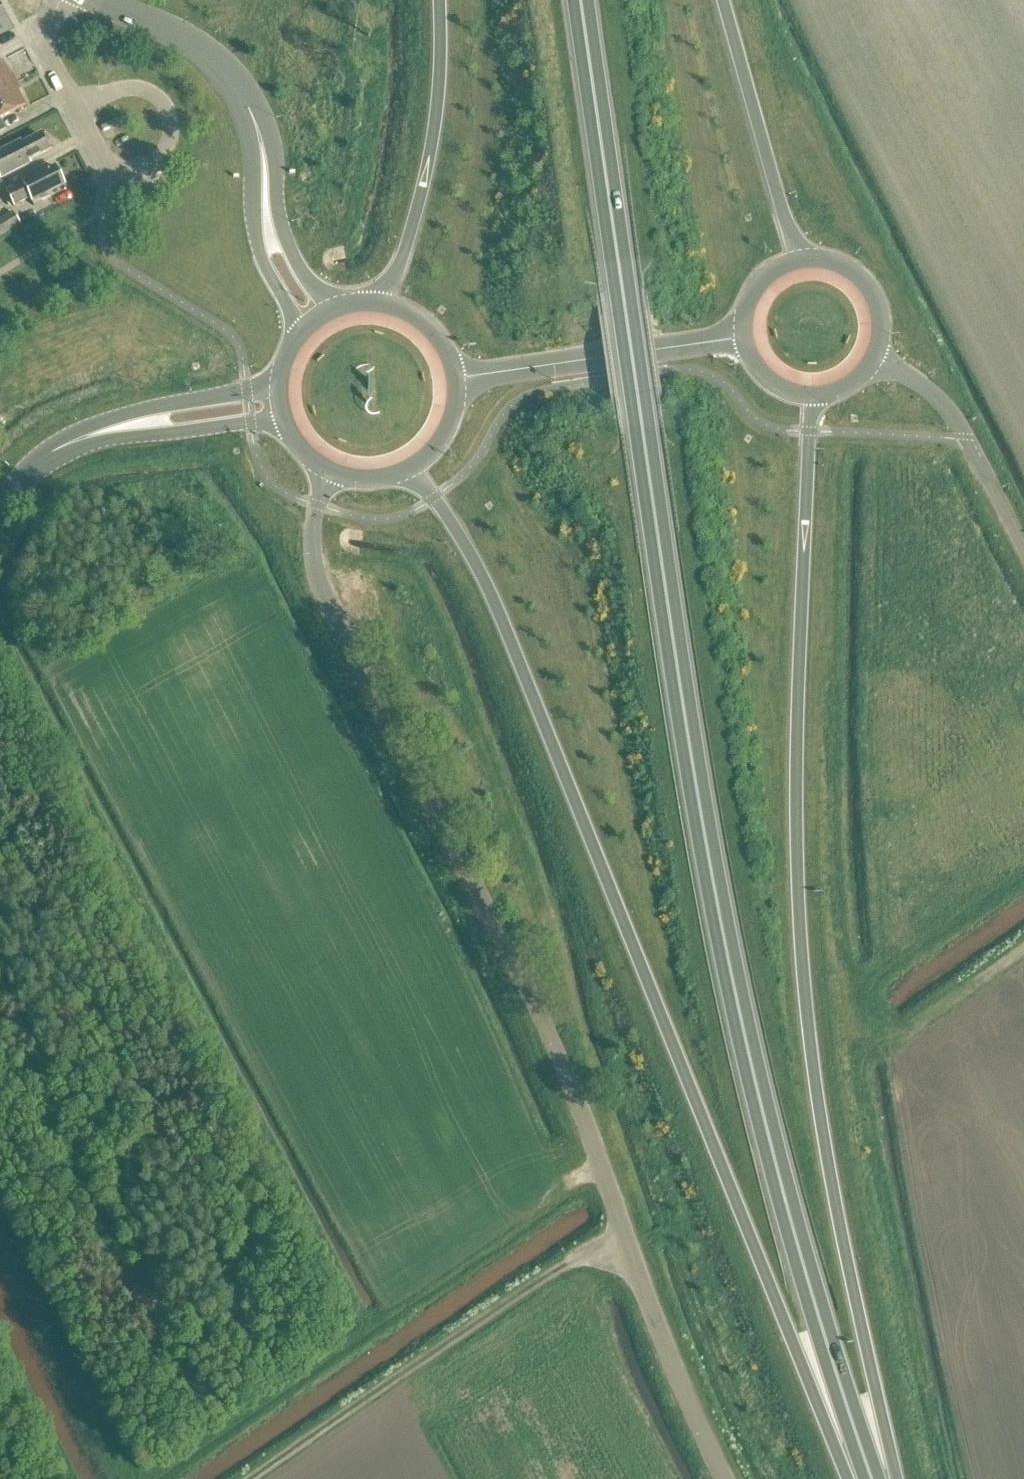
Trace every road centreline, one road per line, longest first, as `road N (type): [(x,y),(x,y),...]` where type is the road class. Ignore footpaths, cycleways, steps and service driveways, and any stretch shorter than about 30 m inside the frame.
road 1 (trunk): [(870,1478),(756,1093),(706,849),(581,0)]
road 2 (trunk): [(405,475),(432,500),(506,637),(848,1478)]
road 3 (unclassified): [(723,1478),(550,1036),(322,593),(313,538),(327,475)]
road 4 (trunk): [(891,1478),(824,1149),(805,993),(799,677),(809,433),(819,398)]
road 5 (tertiary): [(147,24),(207,59),(236,96),(253,138),(264,252),(300,331)]
road 6 (tertiary): [(329,311),(280,228),(268,134),(254,102),(218,57),(147,24)]
road 7 (trunk): [(438,0),(435,114),(384,305)]
road 8 (tertiary): [(455,380),(742,335)]
road 9 (trunk): [(807,258),(788,229),(721,0)]
road 10 (unclassified): [(1023,548),(963,430),(876,359)]
road 11 (tertiary): [(276,379),(111,423),(46,456)]
road 12 (tertiary): [(46,456),(158,434),(250,426),(284,433)]
road 13 (residential): [(75,110),(130,91),(155,96),(169,113),(172,136),(162,156),(111,176)]
road 14 (tertiary): [(876,359),(881,311),(871,288),(831,260),(807,258)]

